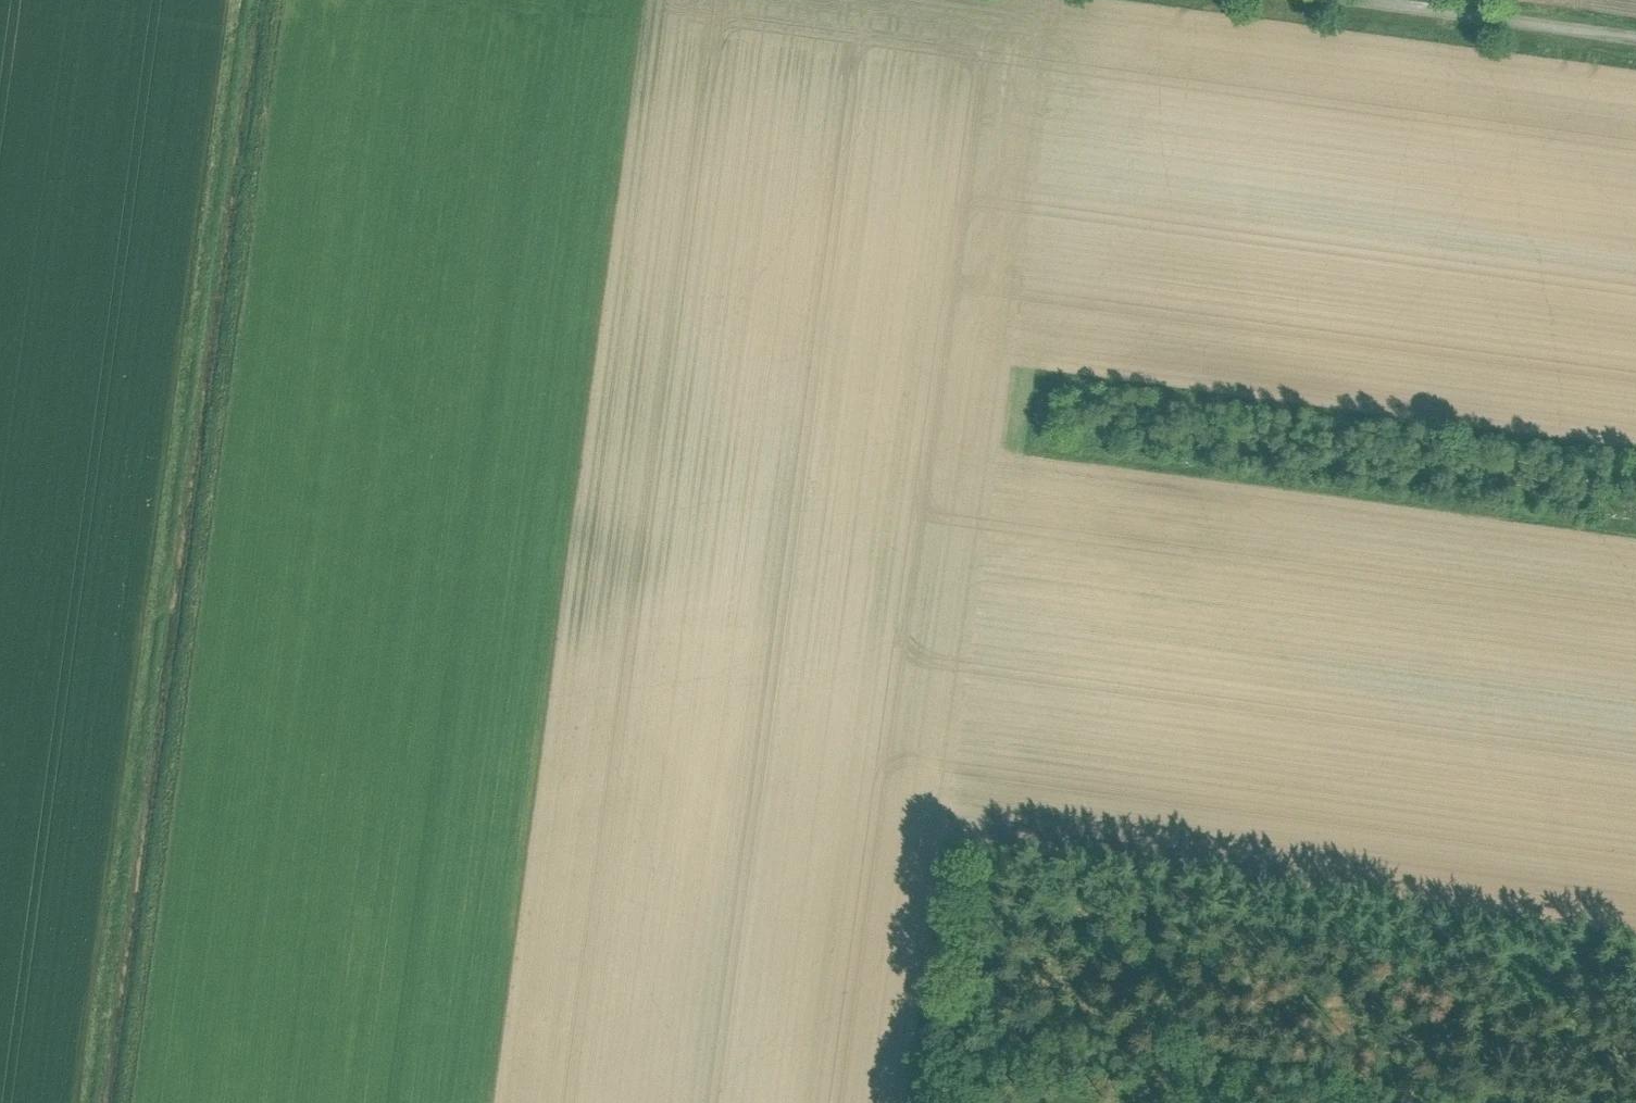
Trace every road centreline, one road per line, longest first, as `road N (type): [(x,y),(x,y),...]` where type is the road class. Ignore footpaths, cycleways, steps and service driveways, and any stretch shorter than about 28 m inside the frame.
road 1 (unclassified): [(1635,38),(1361,0)]

